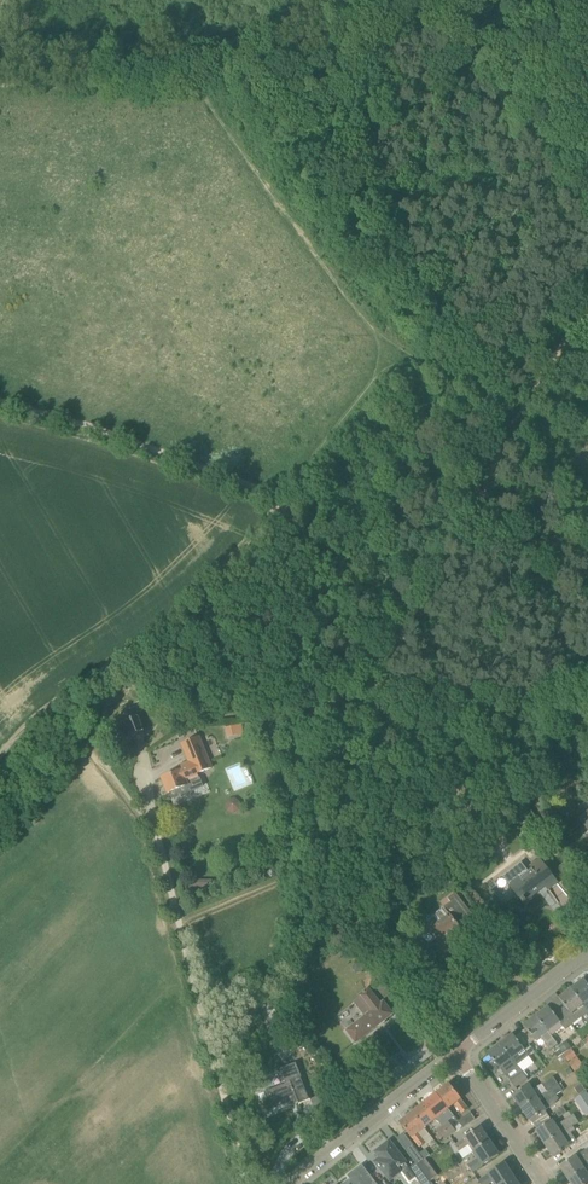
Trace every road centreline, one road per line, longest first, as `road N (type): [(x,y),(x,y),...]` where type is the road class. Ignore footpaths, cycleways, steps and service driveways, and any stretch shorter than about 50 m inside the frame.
road 1 (track): [(0,399),(356,523),(454,528)]
road 2 (track): [(250,1183),(153,827)]
road 3 (track): [(289,498),(162,622),(19,735)]
road 4 (residential): [(292,1183),(457,1054)]
road 5 (residential): [(457,1054),(587,953)]
road 6 (residential): [(544,1183),(457,1054)]
road 7 (track): [(505,429),(587,305)]
road 8 (track): [(587,551),(536,538),(478,499)]

